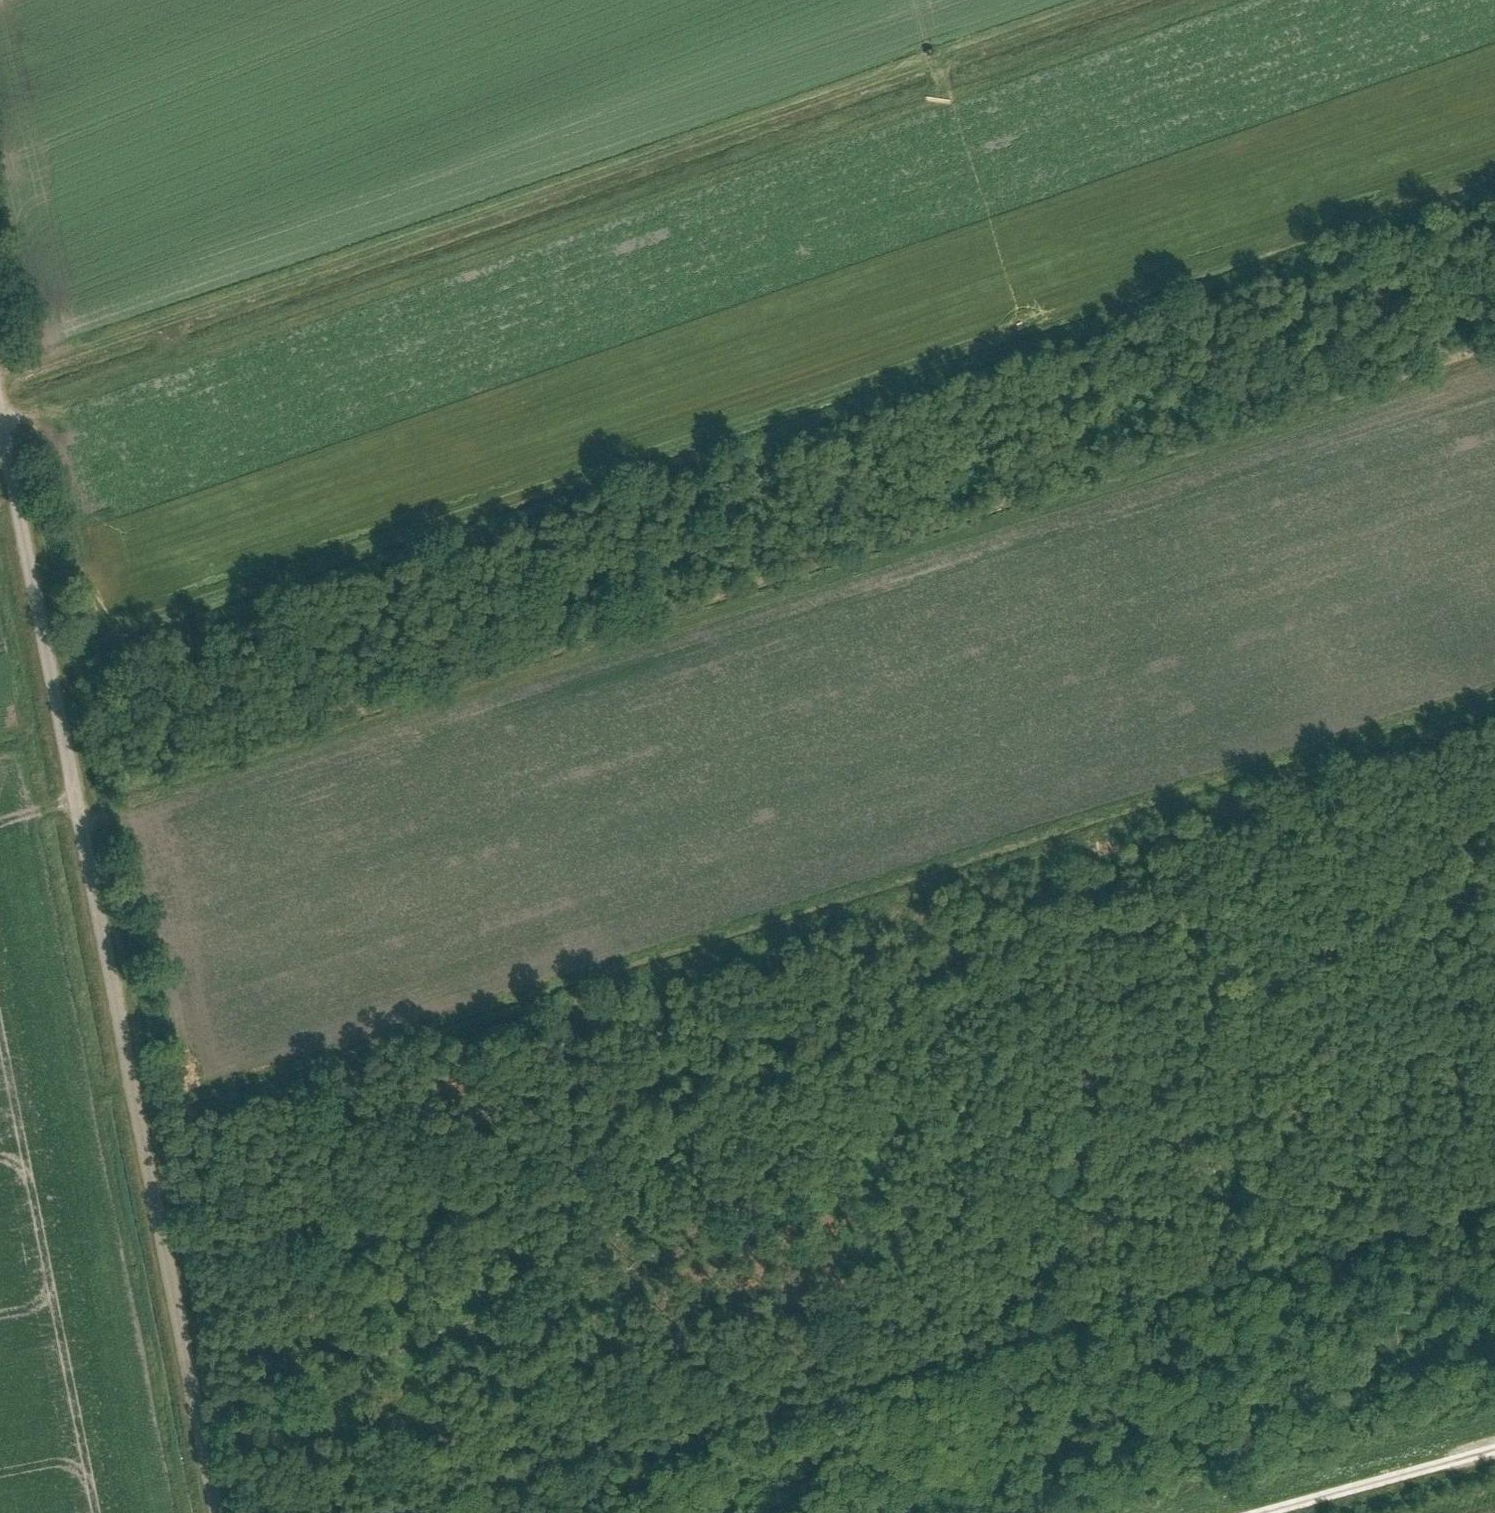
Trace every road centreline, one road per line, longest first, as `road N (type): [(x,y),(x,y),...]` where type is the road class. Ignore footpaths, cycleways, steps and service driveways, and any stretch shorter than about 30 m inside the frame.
road 1 (unclassified): [(219,1512),(0,414)]
road 2 (track): [(1494,1450),(1263,1512)]

